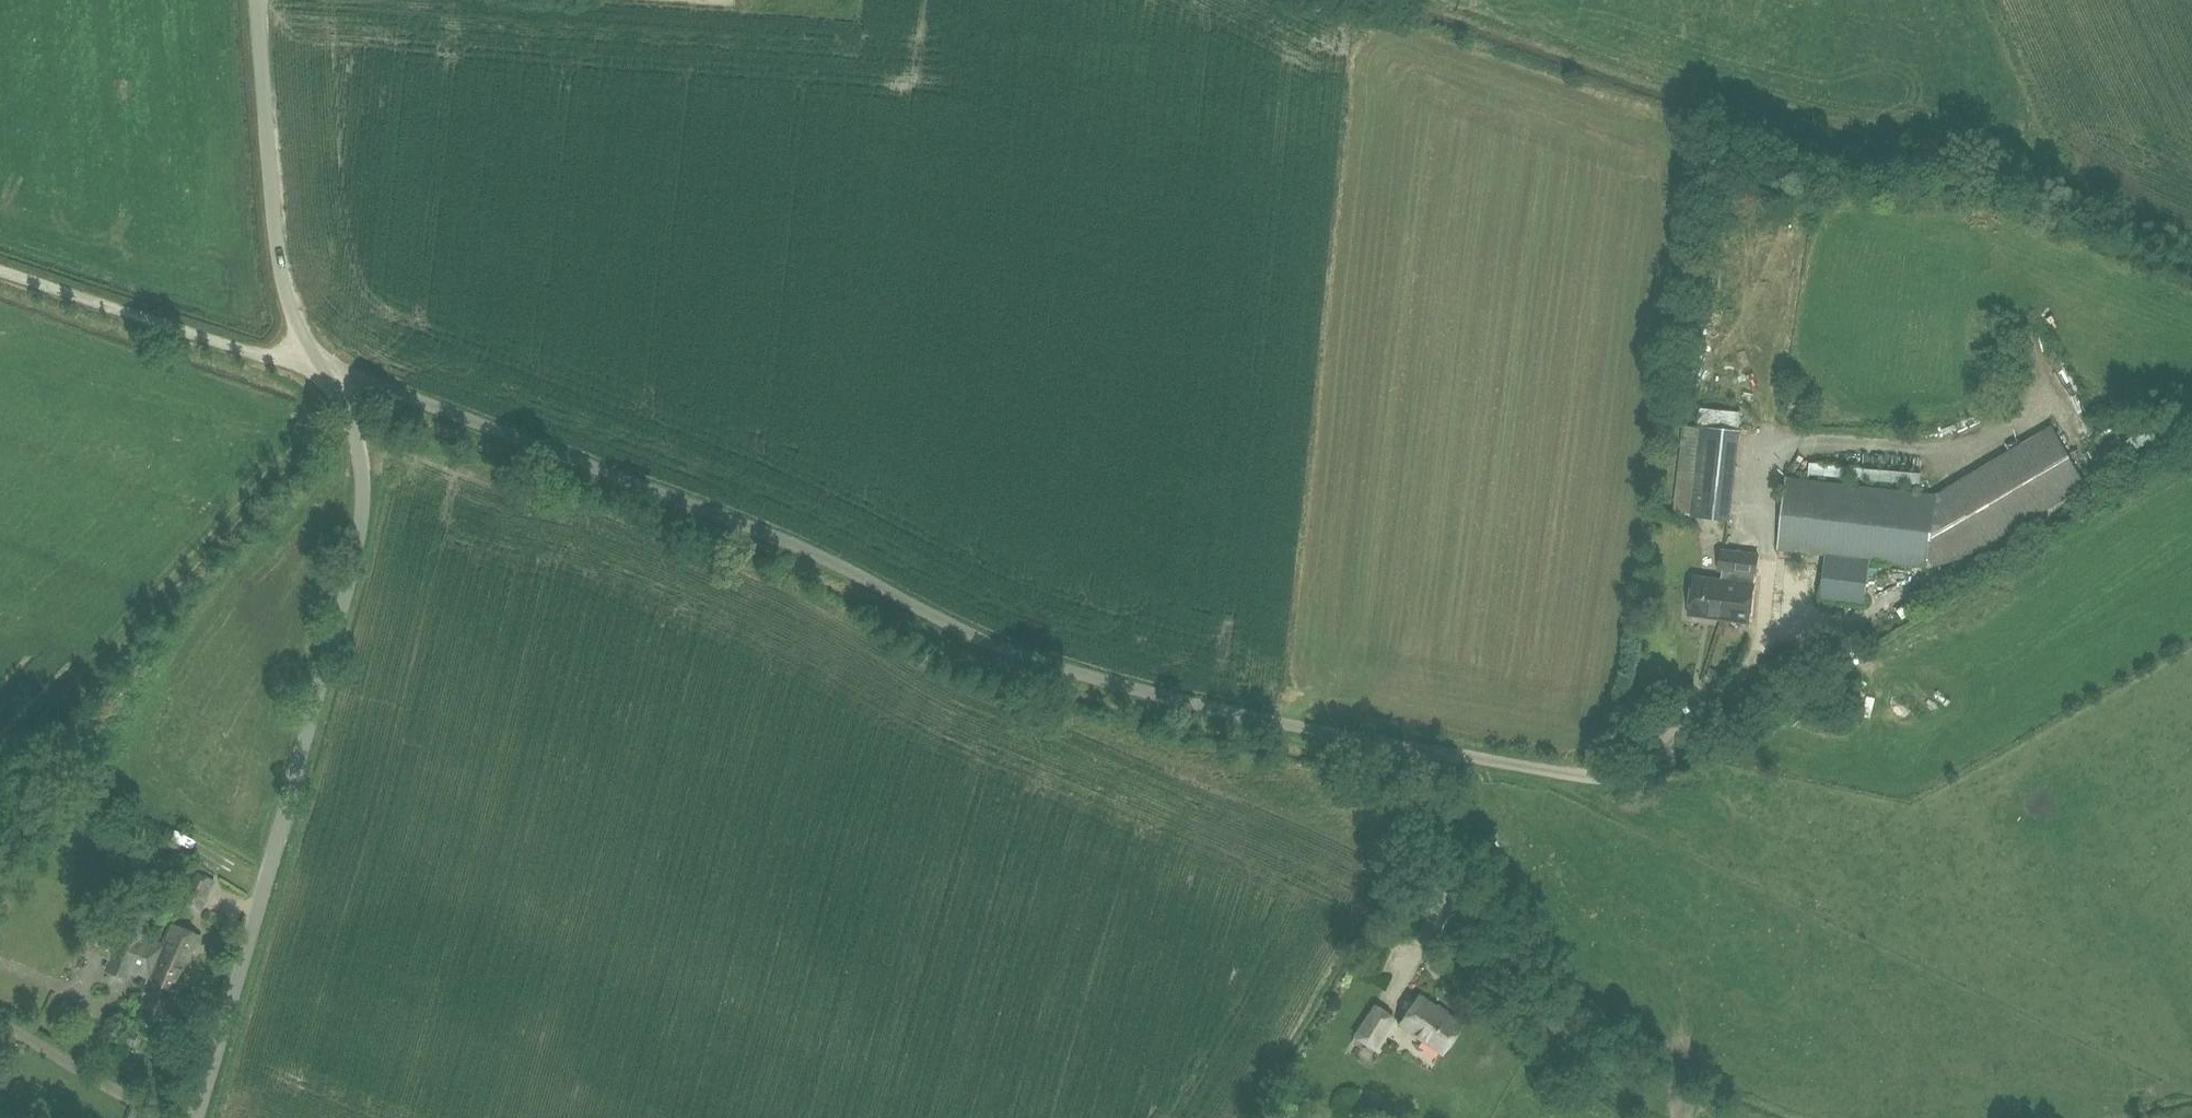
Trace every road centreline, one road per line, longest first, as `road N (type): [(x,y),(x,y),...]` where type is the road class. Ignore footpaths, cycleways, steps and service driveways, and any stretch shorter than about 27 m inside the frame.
road 1 (unclassified): [(1614,775),(1238,714),(1026,657),(786,539),(321,369)]
road 2 (unclassified): [(195,1117),(362,520),(357,437),(321,369)]
road 3 (unclassified): [(321,369),(289,310),(274,242),(254,0)]
road 4 (unclassified): [(321,369),(0,269)]

